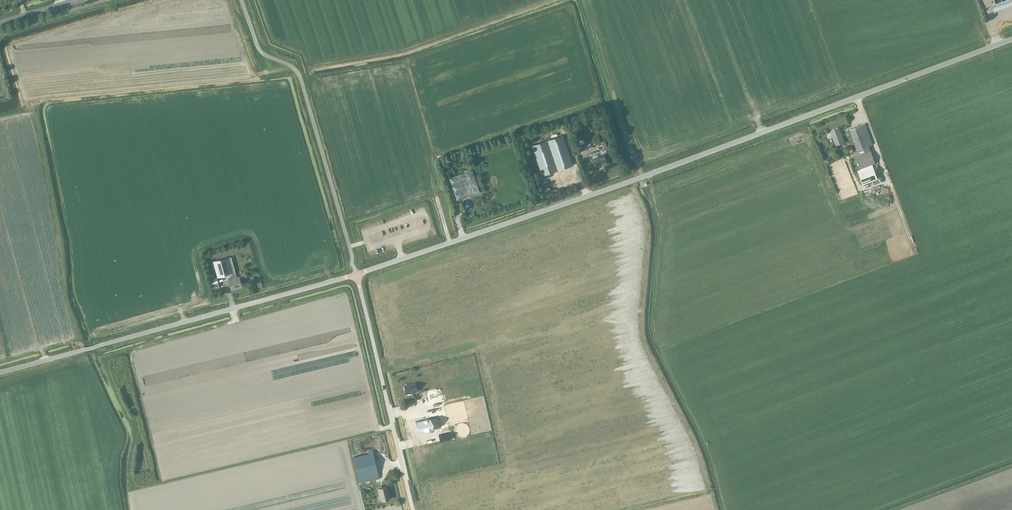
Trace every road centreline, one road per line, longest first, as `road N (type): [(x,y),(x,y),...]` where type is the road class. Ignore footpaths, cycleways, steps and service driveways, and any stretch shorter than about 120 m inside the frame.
road 1 (unclassified): [(357,275),(1011,39)]
road 2 (unclassified): [(0,373),(357,275)]
road 3 (unclassified): [(413,509),(357,275)]

